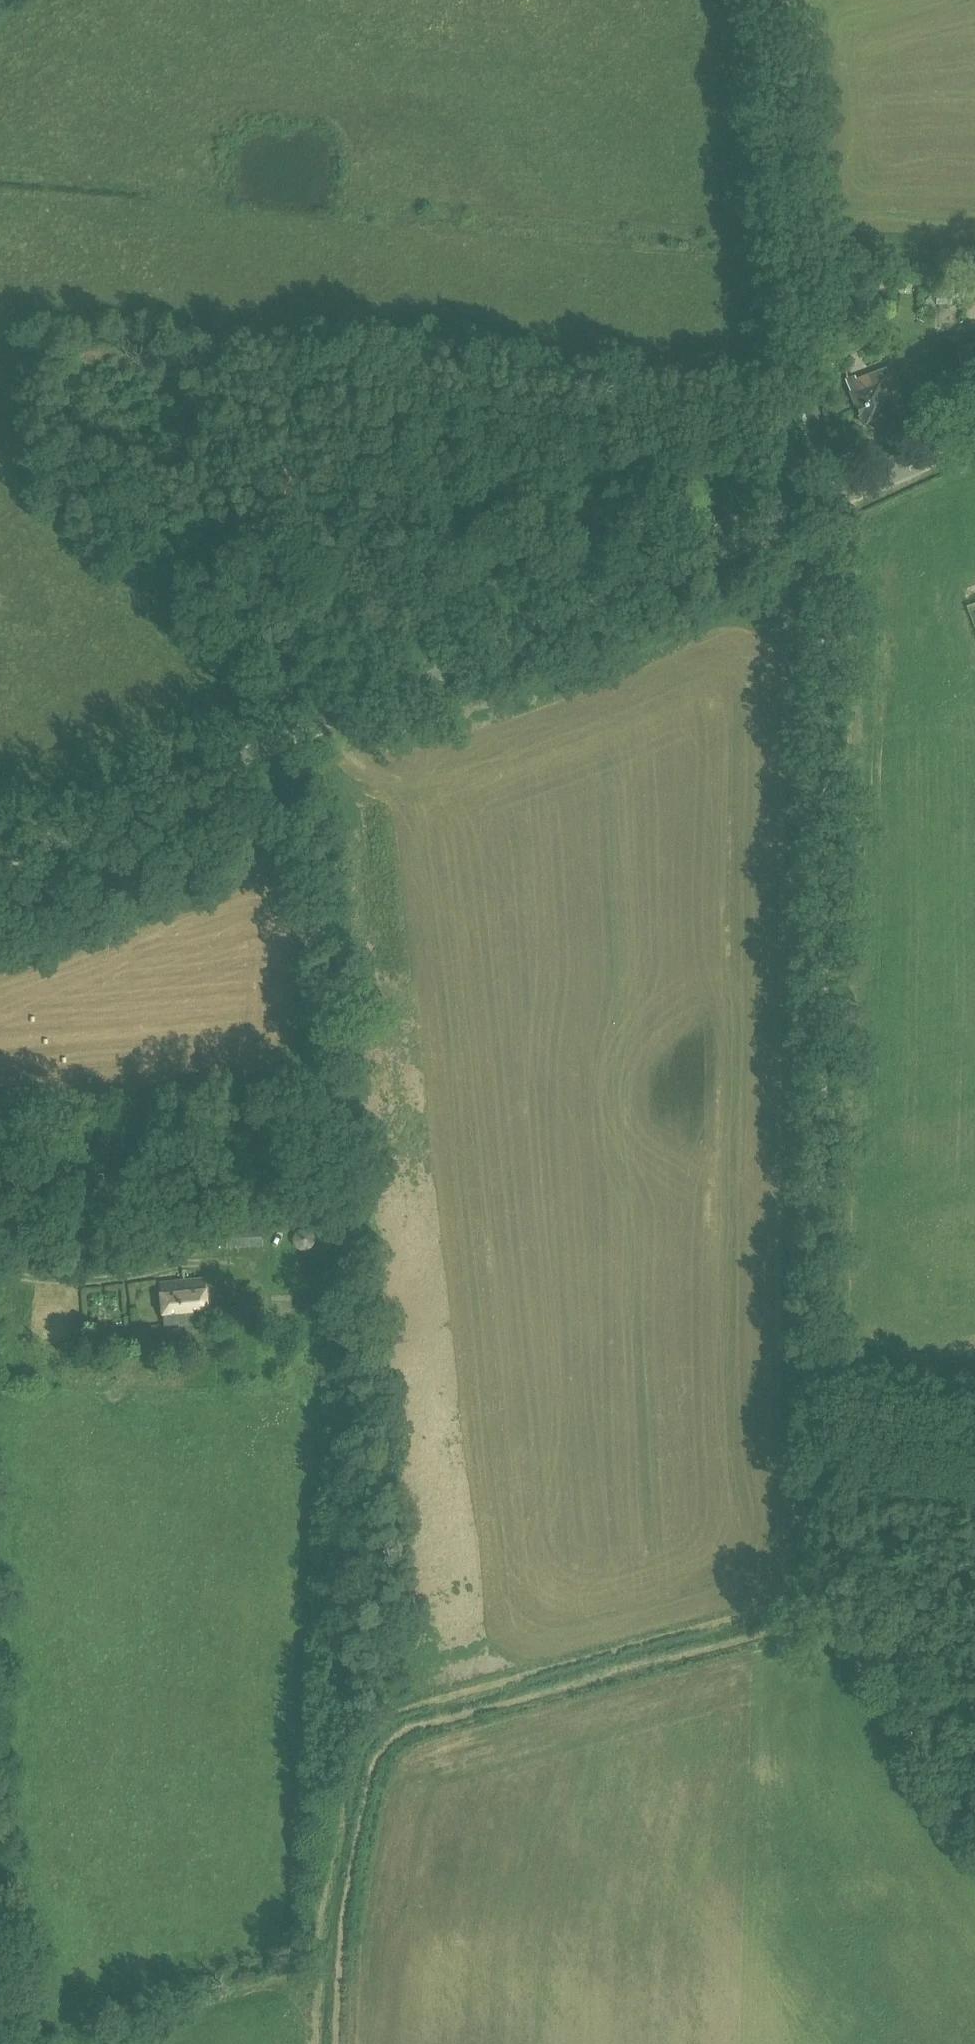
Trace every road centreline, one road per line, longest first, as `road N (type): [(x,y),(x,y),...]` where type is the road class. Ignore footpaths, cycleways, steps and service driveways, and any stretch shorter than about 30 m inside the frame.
road 1 (track): [(831,505),(812,1462),(837,1554),(949,1769),(974,1804)]
road 2 (unclassified): [(0,857),(831,505)]
road 3 (unclassified): [(766,0),(831,505)]
road 4 (unclassified): [(831,505),(974,440)]

